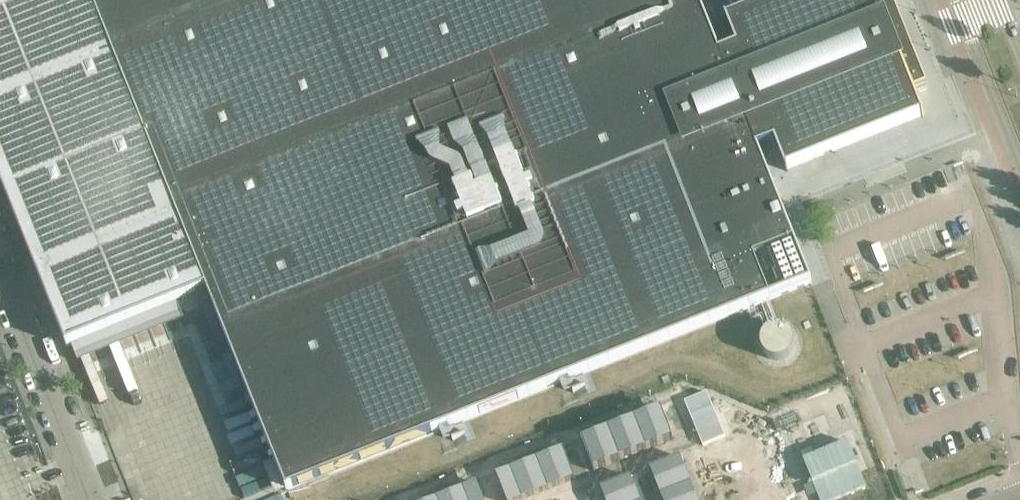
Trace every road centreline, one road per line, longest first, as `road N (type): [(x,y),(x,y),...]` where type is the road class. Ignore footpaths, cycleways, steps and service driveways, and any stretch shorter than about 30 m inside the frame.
road 1 (unclassified): [(102,499),(0,256)]
road 2 (unclassified): [(962,0),(1019,151)]

